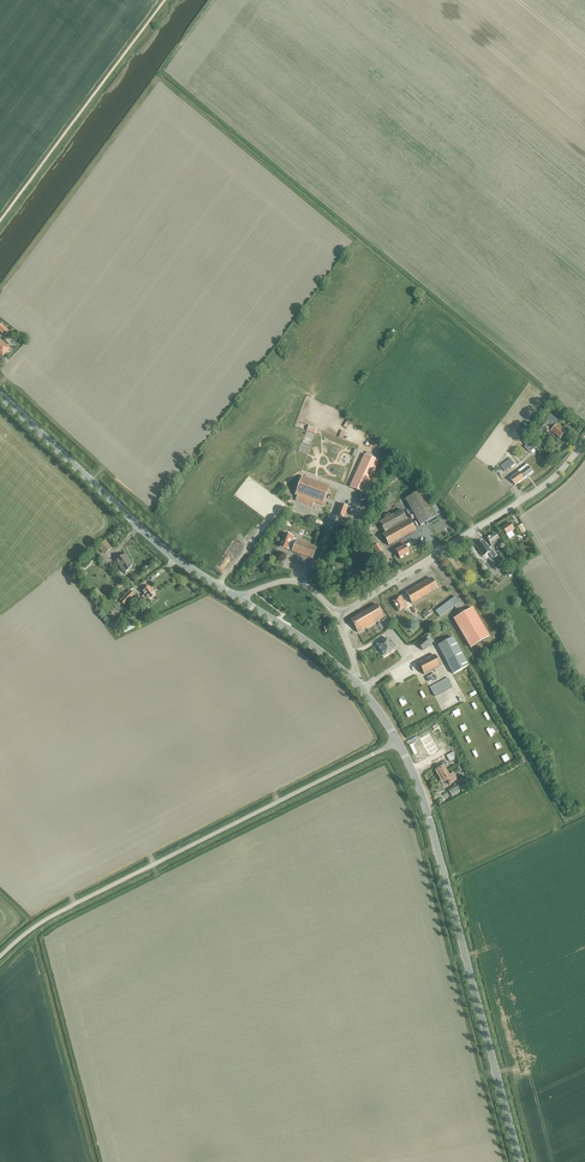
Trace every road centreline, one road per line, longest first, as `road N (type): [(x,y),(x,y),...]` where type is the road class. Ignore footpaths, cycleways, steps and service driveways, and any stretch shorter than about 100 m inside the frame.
road 1 (unclassified): [(0,957),(46,919),(398,742)]
road 2 (tertiary): [(520,1161),(427,809),(398,742)]
road 3 (tertiary): [(242,598),(166,551),(0,395)]
road 4 (unclassified): [(584,439),(538,490),(338,616)]
road 5 (tertiary): [(352,679),(242,598)]

